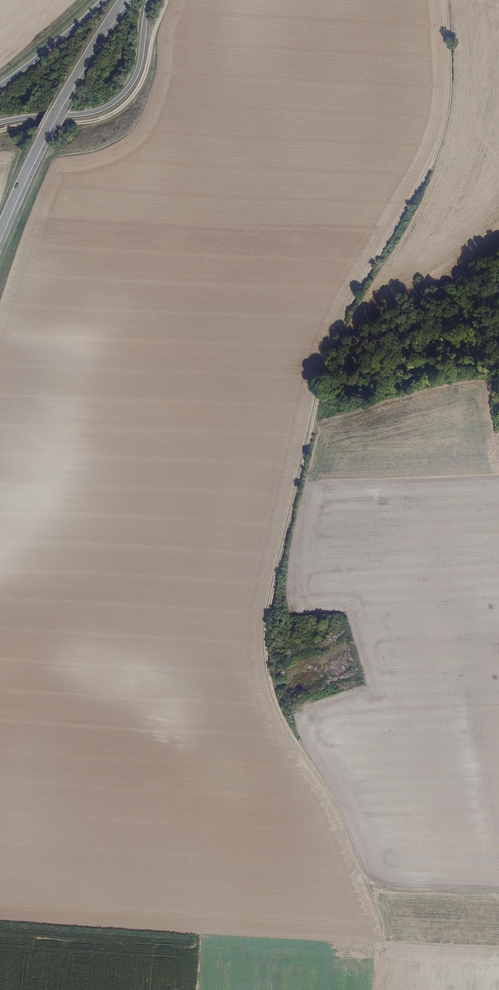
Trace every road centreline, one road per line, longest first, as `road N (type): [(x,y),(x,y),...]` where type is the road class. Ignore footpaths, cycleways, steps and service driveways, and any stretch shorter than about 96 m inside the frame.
road 1 (track): [(444,0),(446,118),(430,166),(330,347),(265,630),(277,711),(333,804),(363,878)]
road 2 (track): [(363,878),(381,928),(373,939),(0,916)]
road 3 (primary): [(126,0),(47,131),(0,235)]
road 4 (track): [(166,0),(143,79),(119,109),(0,132)]
road 5 (primary): [(0,122),(92,112),(120,98),(138,69),(149,0)]
road 6 (track): [(312,420),(331,434),(498,438)]
road 7 (track): [(498,893),(386,888),(363,878)]
road 8 (secondary): [(104,0),(0,86)]

